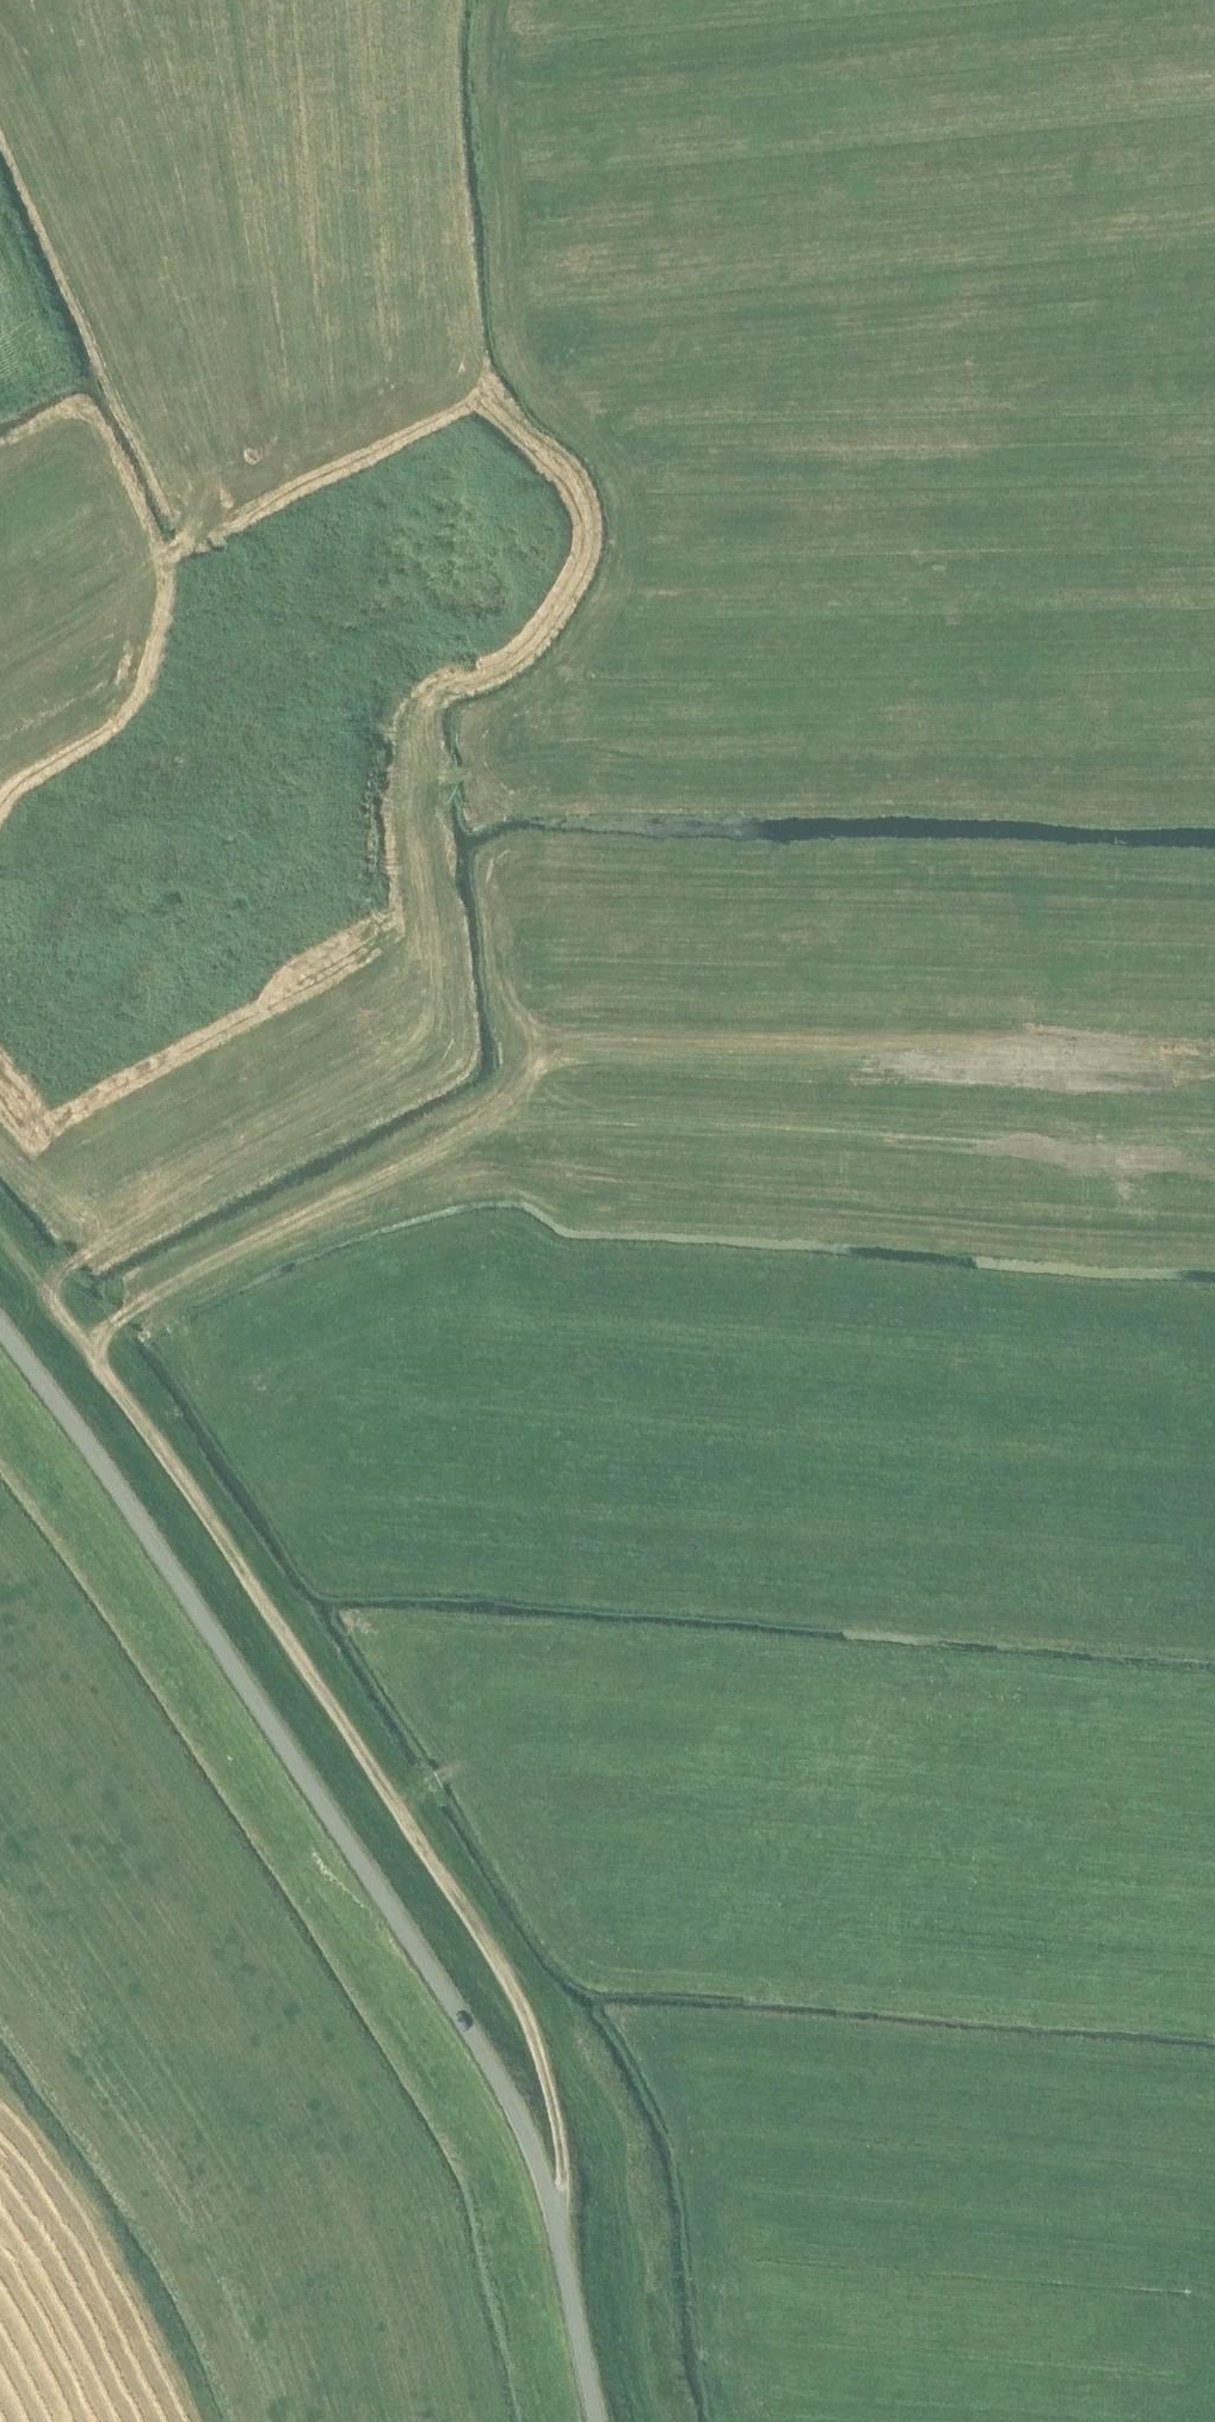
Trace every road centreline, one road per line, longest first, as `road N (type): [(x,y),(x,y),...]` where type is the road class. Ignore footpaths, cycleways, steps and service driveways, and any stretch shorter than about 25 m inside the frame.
road 1 (unclassified): [(601,2421),(543,2174),(520,2119),(227,1657),(0,1332)]
road 2 (track): [(513,1978),(268,1596),(40,1287)]
road 3 (track): [(520,1093),(80,1341)]
road 4 (track): [(513,1978),(565,2175),(558,2230)]
road 5 (track): [(200,1188),(39,1286)]

